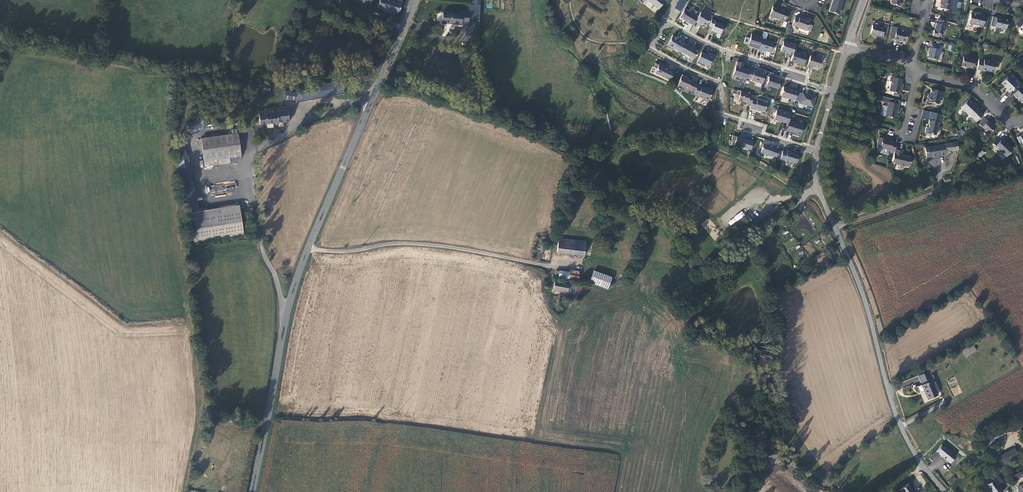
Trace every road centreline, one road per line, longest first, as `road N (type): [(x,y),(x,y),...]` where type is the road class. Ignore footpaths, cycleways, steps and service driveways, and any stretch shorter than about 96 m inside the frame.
road 1 (tertiary): [(371,102),(292,292),(253,491)]
road 2 (tertiary): [(836,229),(898,419),(945,491)]
road 3 (residential): [(665,22),(652,50),(719,86),(728,116),(817,152)]
road 4 (residential): [(833,93),(665,22)]
road 5 (unclassified): [(371,102),(309,121),(247,156)]
road 6 (residential): [(1022,120),(1005,119),(964,85),(917,73)]

